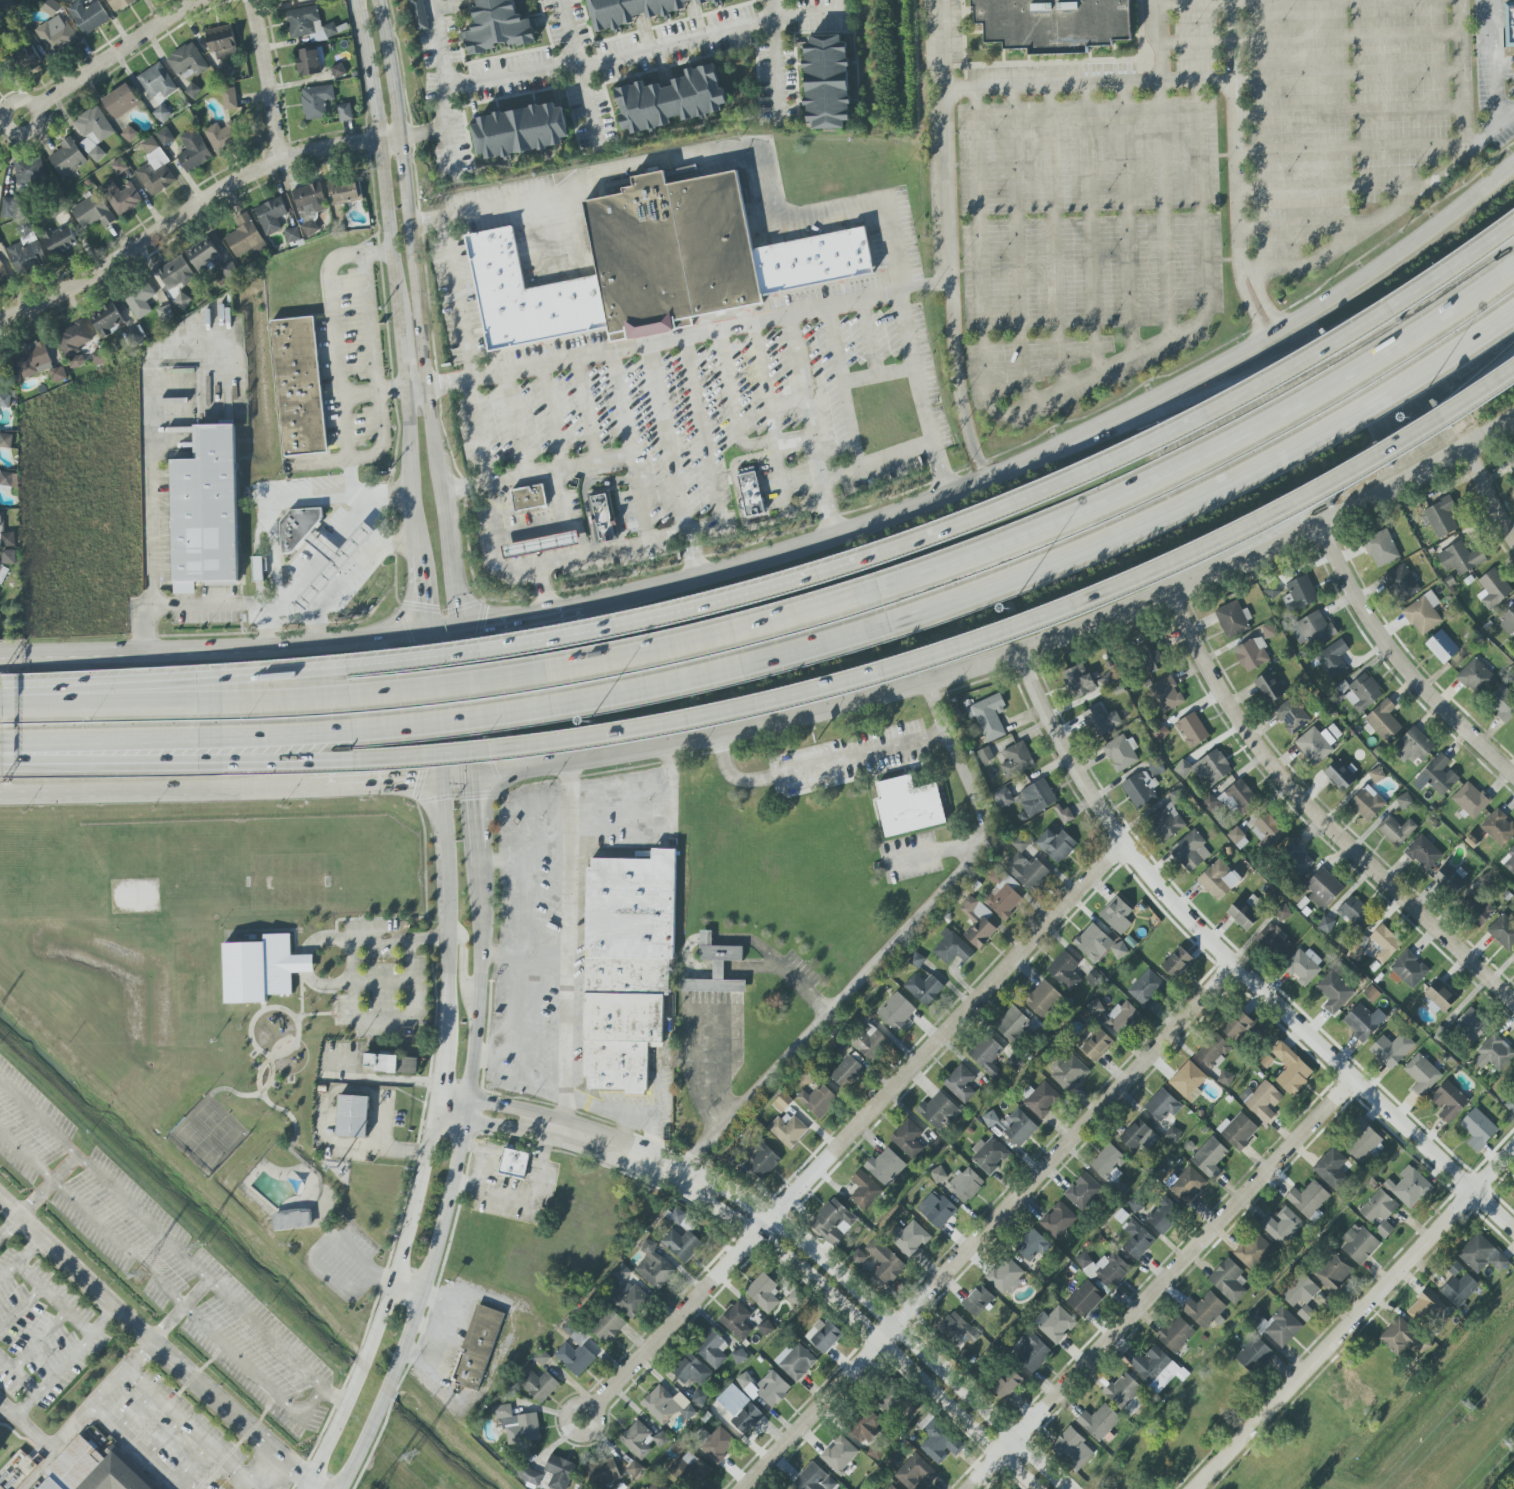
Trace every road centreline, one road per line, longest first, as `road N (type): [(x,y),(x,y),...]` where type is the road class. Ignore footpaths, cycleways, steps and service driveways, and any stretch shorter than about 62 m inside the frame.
road 1 (primary): [(477,778),(717,735),(1020,659),(1322,529),(1513,422)]
road 2 (motorway): [(197,765),(345,762),(631,730),(774,702),(1035,622)]
road 3 (motorway): [(985,515),(808,580),(655,622),(344,676),(195,686)]
road 4 (residential): [(581,1419),(1124,847)]
road 5 (residential): [(1020,659),(1124,847),(1234,966),(1513,1228)]
road 6 (tertiary): [(1064,1488),(769,1221),(684,1170),(562,1121),(467,1097)]
road 7 (tertiary): [(431,1109),(555,1139),(670,1185),(756,1235),(1029,1488)]
road 8 (residential): [(740,1488),(1234,966)]
road 9 (motorway): [(1513,272),(1323,398),(1126,500),(880,592)]
road 10 (motorway): [(891,627),(1140,535),(1337,435),(1513,306)]
road 11 (motorway): [(198,738),(399,727),(590,701),(766,665),(891,627)]
road 12 (motorway): [(880,592),(582,668),(404,690),(197,701)]
road 13 (secondary): [(340,1488),(387,1393),(421,1297),(457,1145),(484,918),(481,867)]
road 14 (motorway): [(1513,238),(1263,395),(985,515)]
road 15 (primary): [(1513,160),(1404,251),(1266,338),(1019,469)]
road 16 (residential): [(968,1488),(1357,1080)]
road 17 (motorway): [(1513,236),(1299,359),(1019,469)]
road 18 (motorway): [(1035,622),(1286,511),(1513,372)]
road 19 (residential): [(1169,601),(1243,730),(1513,1001)]
road 20 (residential): [(1198,1488),(1513,1149)]
road 21 (primary): [(1019,469),(840,541),(584,608)]
road 22 (residential): [(0,317),(41,304),(279,160),(402,137)]
road 23 (primary): [(424,642),(0,659)]
road 24 (motorway): [(1186,593),(1513,352)]
road 25 (secondary): [(431,1109),(389,1288),(303,1488)]
road 26 (tertiary): [(425,385),(402,137),(380,0)]
road 27 (tertiary): [(358,0),(384,139),(401,325)]
road 28 (residential): [(1322,529),(1432,698),(1513,775)]
road 29 (primary): [(0,790),(308,783)]
road 30 (tertiary): [(463,635),(425,385)]
road 31 (secondary): [(442,779),(450,917),(441,1029)]
road 32 (residential): [(207,0),(37,106)]
road 33 (motorway): [(0,745),(198,738)]
road 34 (motorway): [(0,765),(197,765)]
road 35 (primary): [(522,622),(498,652),(502,735),(514,756),(552,765)]
road 36 (residential): [(992,846),(927,680)]
road 37 (primary): [(364,782),(394,763),(403,722),(397,666),(365,647)]
road 38 (residential): [(251,0),(279,160)]
road 39 (secondary): [(477,778),(463,635)]
road 40 (secondary): [(424,642),(442,779)]
road 41 (motorway): [(197,701),(67,703)]
road 42 (motorway): [(195,686),(67,703)]

